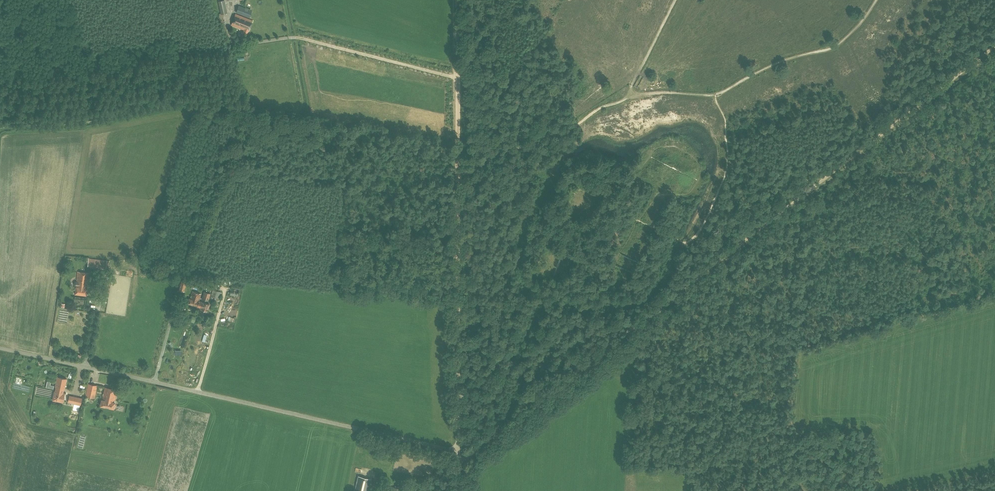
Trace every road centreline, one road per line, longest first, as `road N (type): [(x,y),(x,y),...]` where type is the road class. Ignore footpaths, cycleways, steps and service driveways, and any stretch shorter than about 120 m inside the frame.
road 1 (unclassified): [(458,452),(0,348)]
road 2 (track): [(693,281),(994,45)]
road 3 (track): [(520,417),(693,281)]
road 4 (track): [(458,382),(458,174)]
road 5 (track): [(714,95),(790,58),(838,45),(877,0)]
road 6 (track): [(632,97),(458,174)]
road 7 (track): [(458,78),(290,38)]
road 8 (track): [(557,271),(493,397)]

